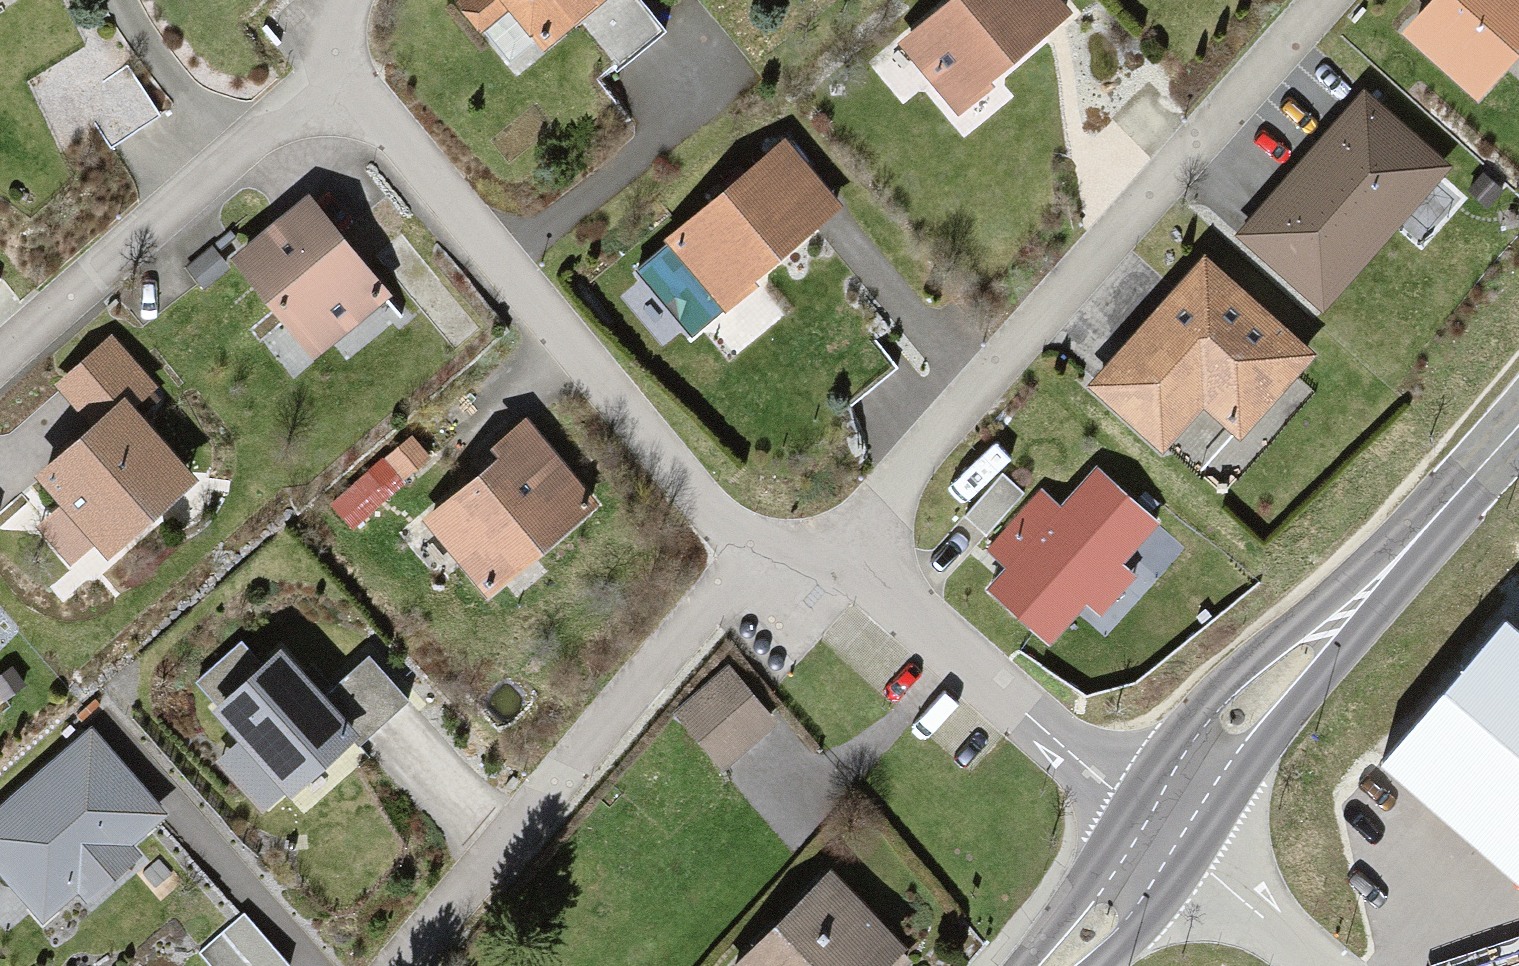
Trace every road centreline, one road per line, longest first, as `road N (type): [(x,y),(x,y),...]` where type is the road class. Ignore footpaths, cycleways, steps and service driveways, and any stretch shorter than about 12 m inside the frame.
road 1 (residential): [(1328,0),(876,506),(856,562)]
road 2 (residential): [(337,80),(752,555)]
road 3 (primary): [(1158,833),(1221,740),(1518,425)]
road 4 (residential): [(752,555),(404,965)]
road 5 (residential): [(0,373),(337,80)]
road 6 (residential): [(856,562),(1158,833)]
road 7 (residential): [(1314,965),(1158,833)]
road 8 (primary): [(1050,965),(1158,833)]

